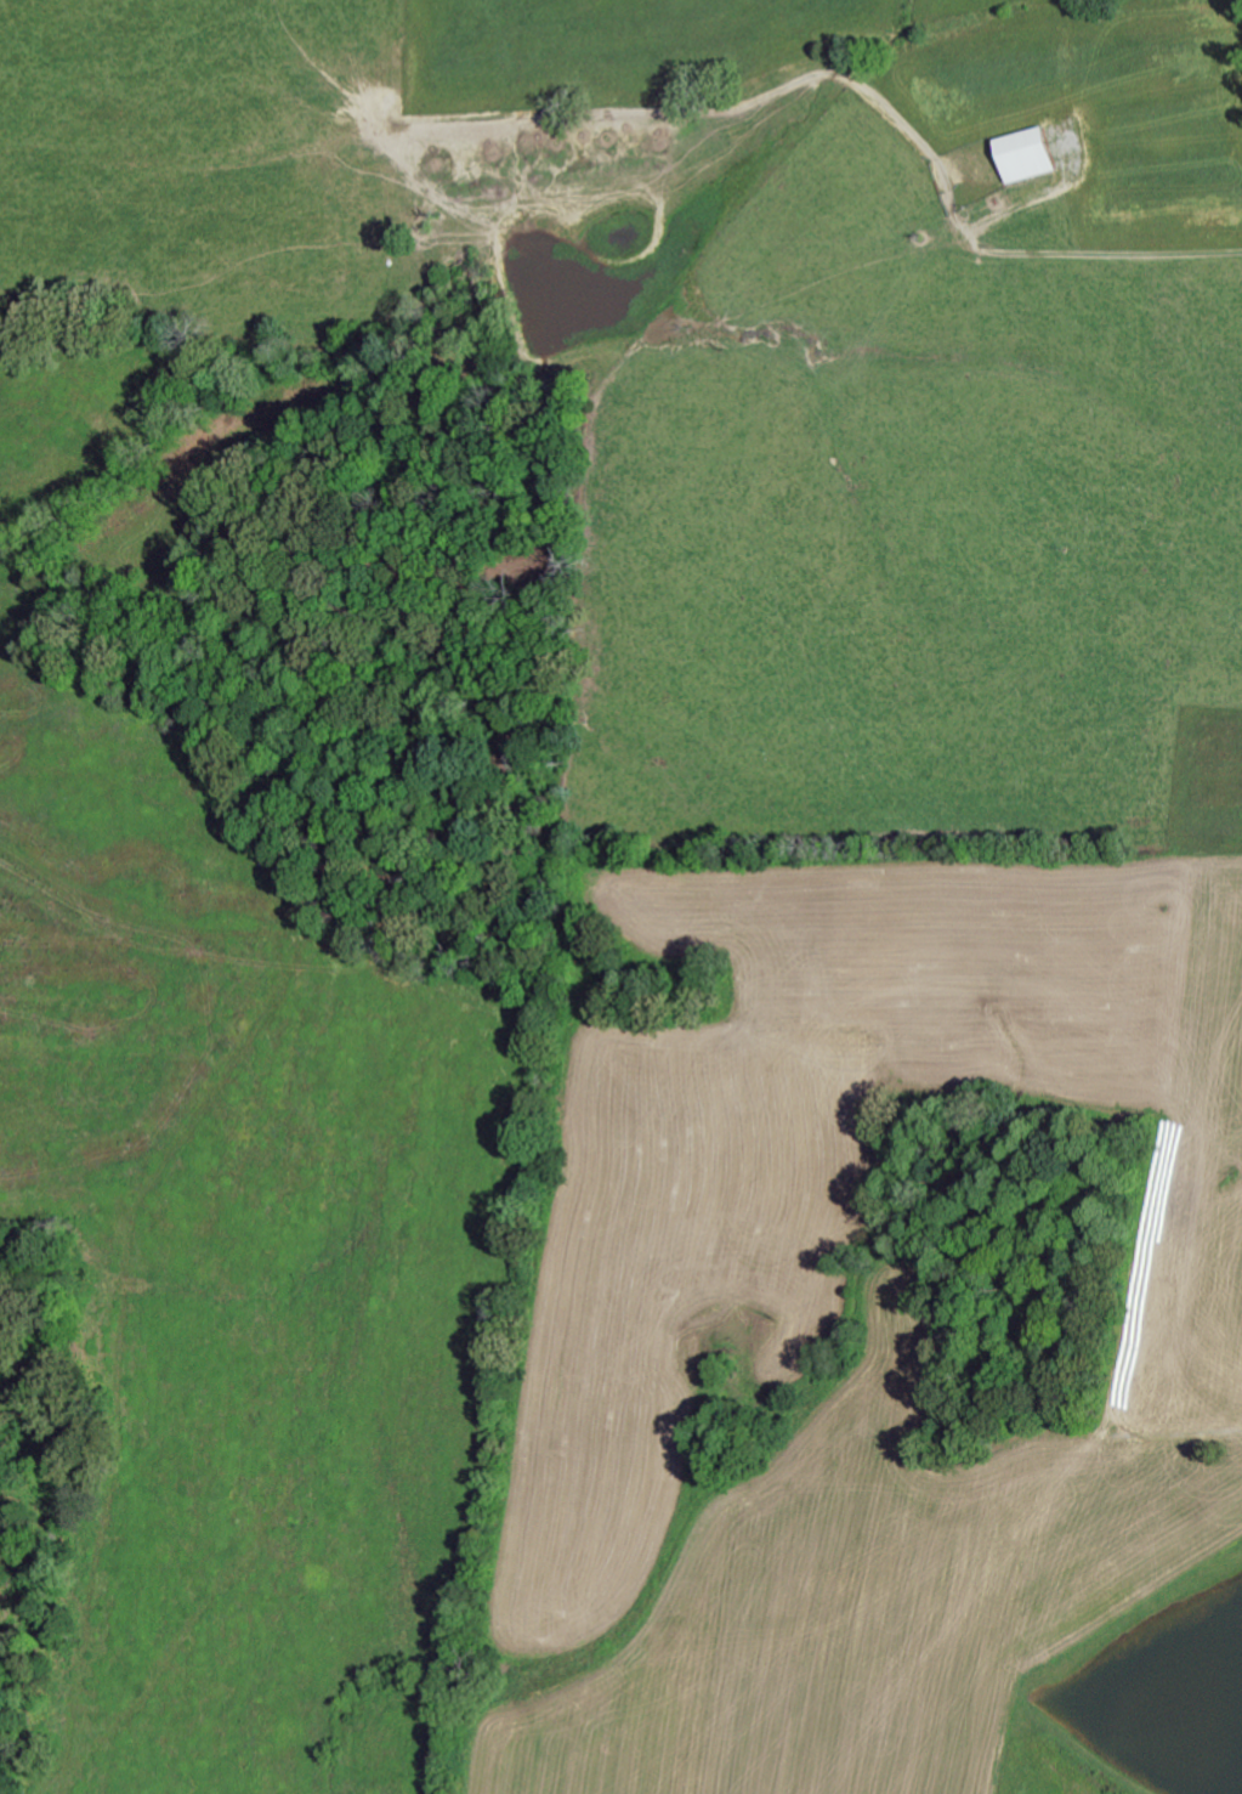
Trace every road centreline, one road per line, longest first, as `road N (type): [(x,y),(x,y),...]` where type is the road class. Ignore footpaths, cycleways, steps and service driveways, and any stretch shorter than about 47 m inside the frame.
road 1 (residential): [(1241,284),(997,293),(880,248),(777,143),(0,193)]

